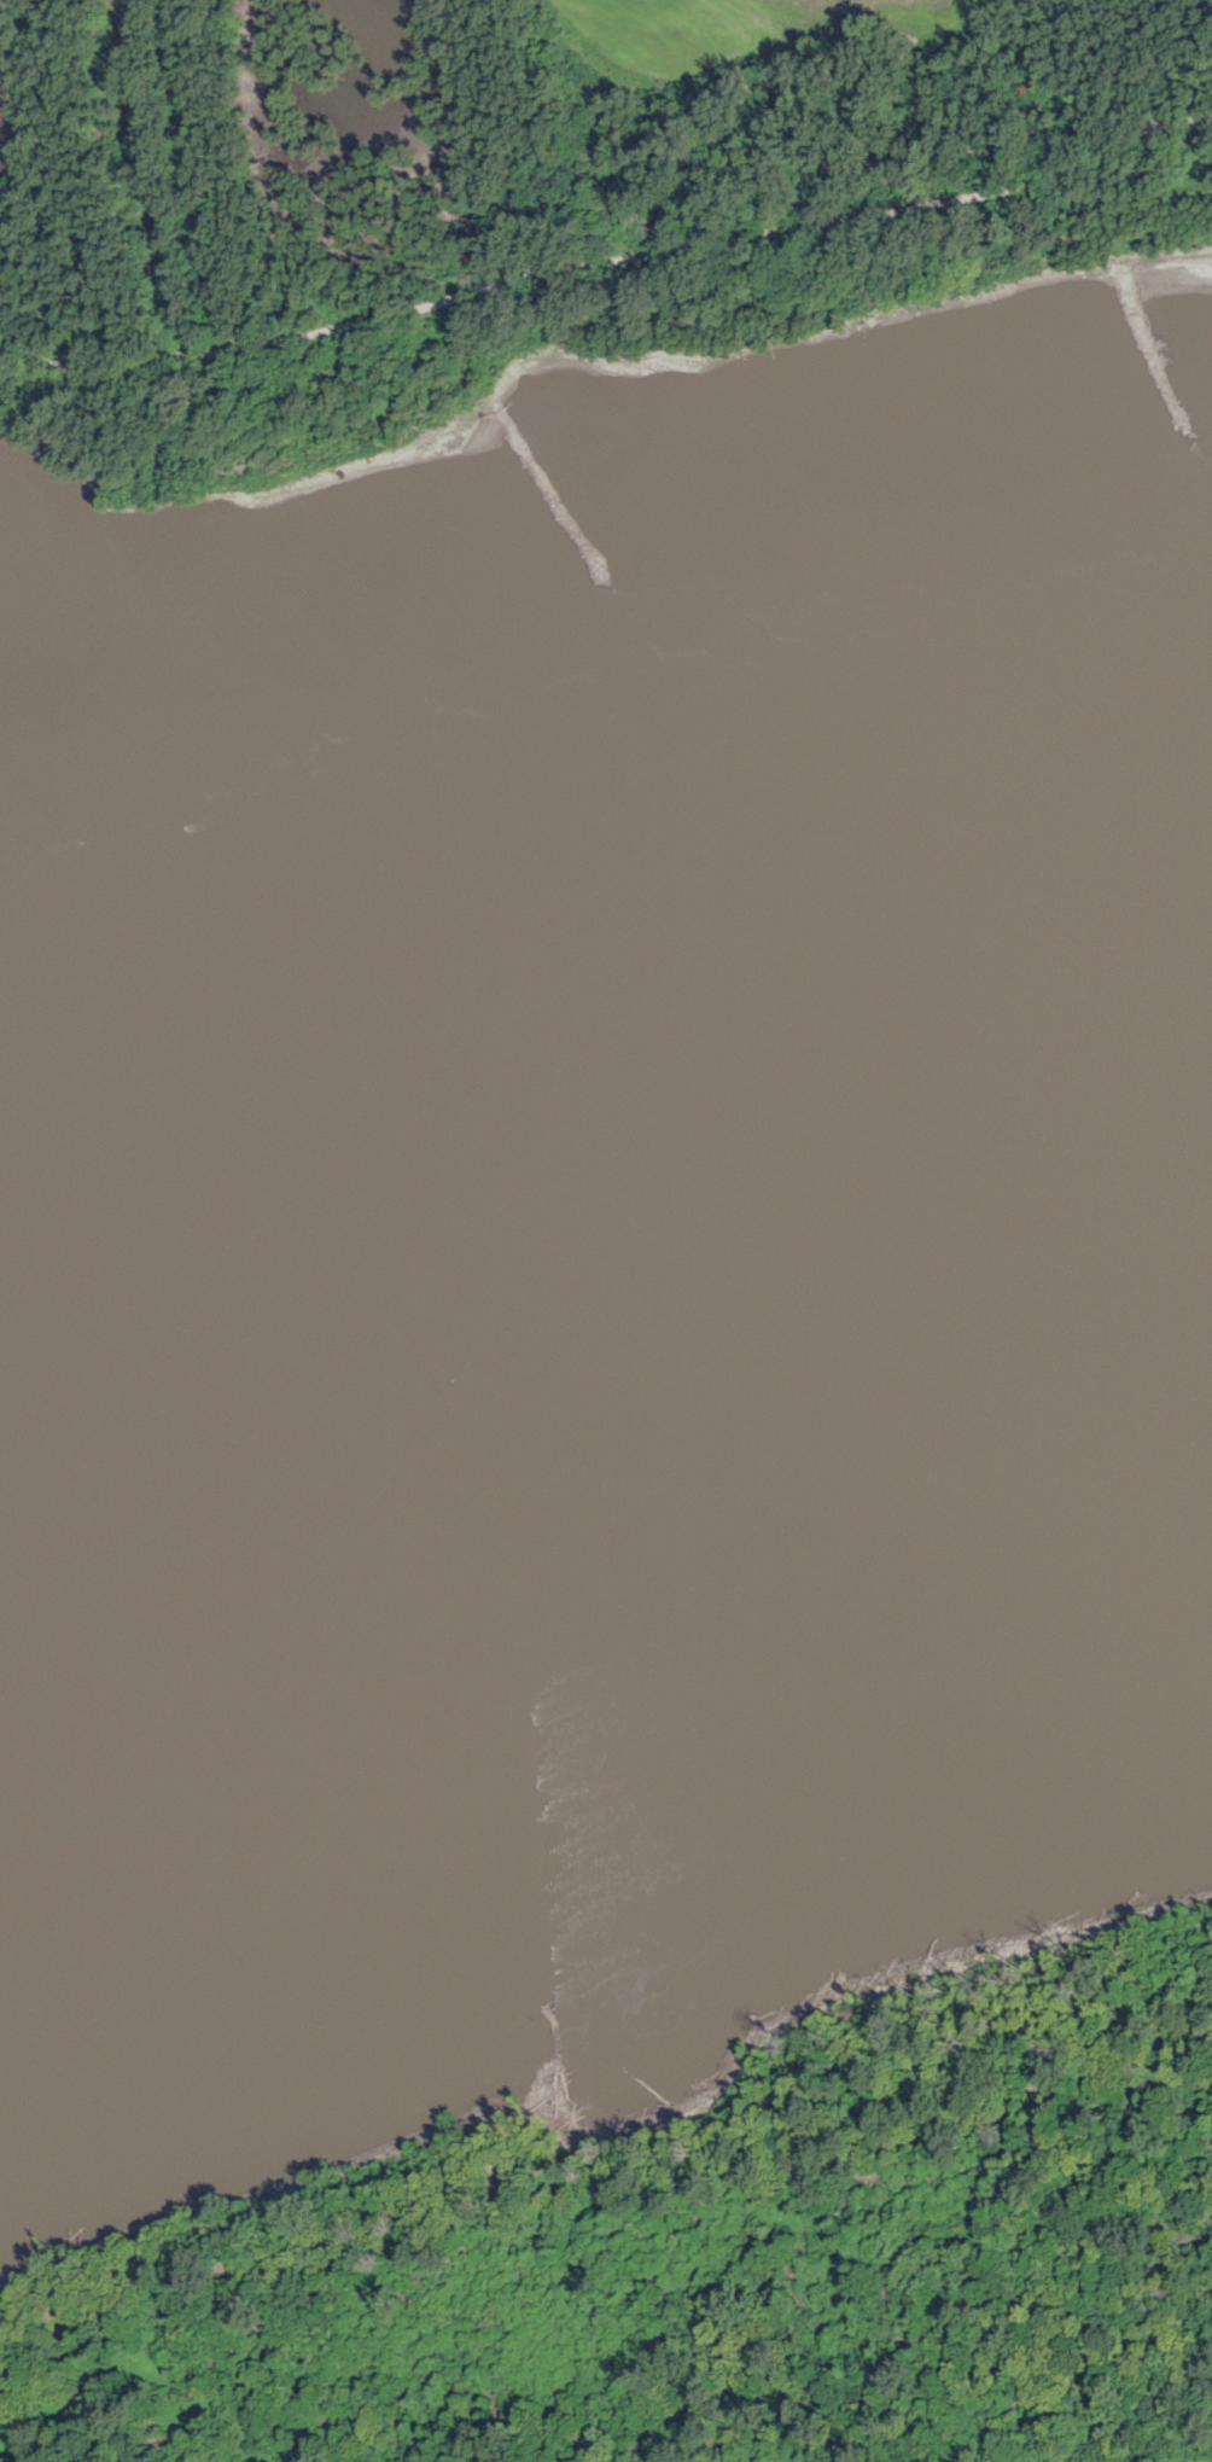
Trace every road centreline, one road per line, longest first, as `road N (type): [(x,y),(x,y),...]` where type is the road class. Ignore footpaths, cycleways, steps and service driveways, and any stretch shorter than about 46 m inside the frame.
road 1 (track): [(116,0),(118,94),(188,359)]

